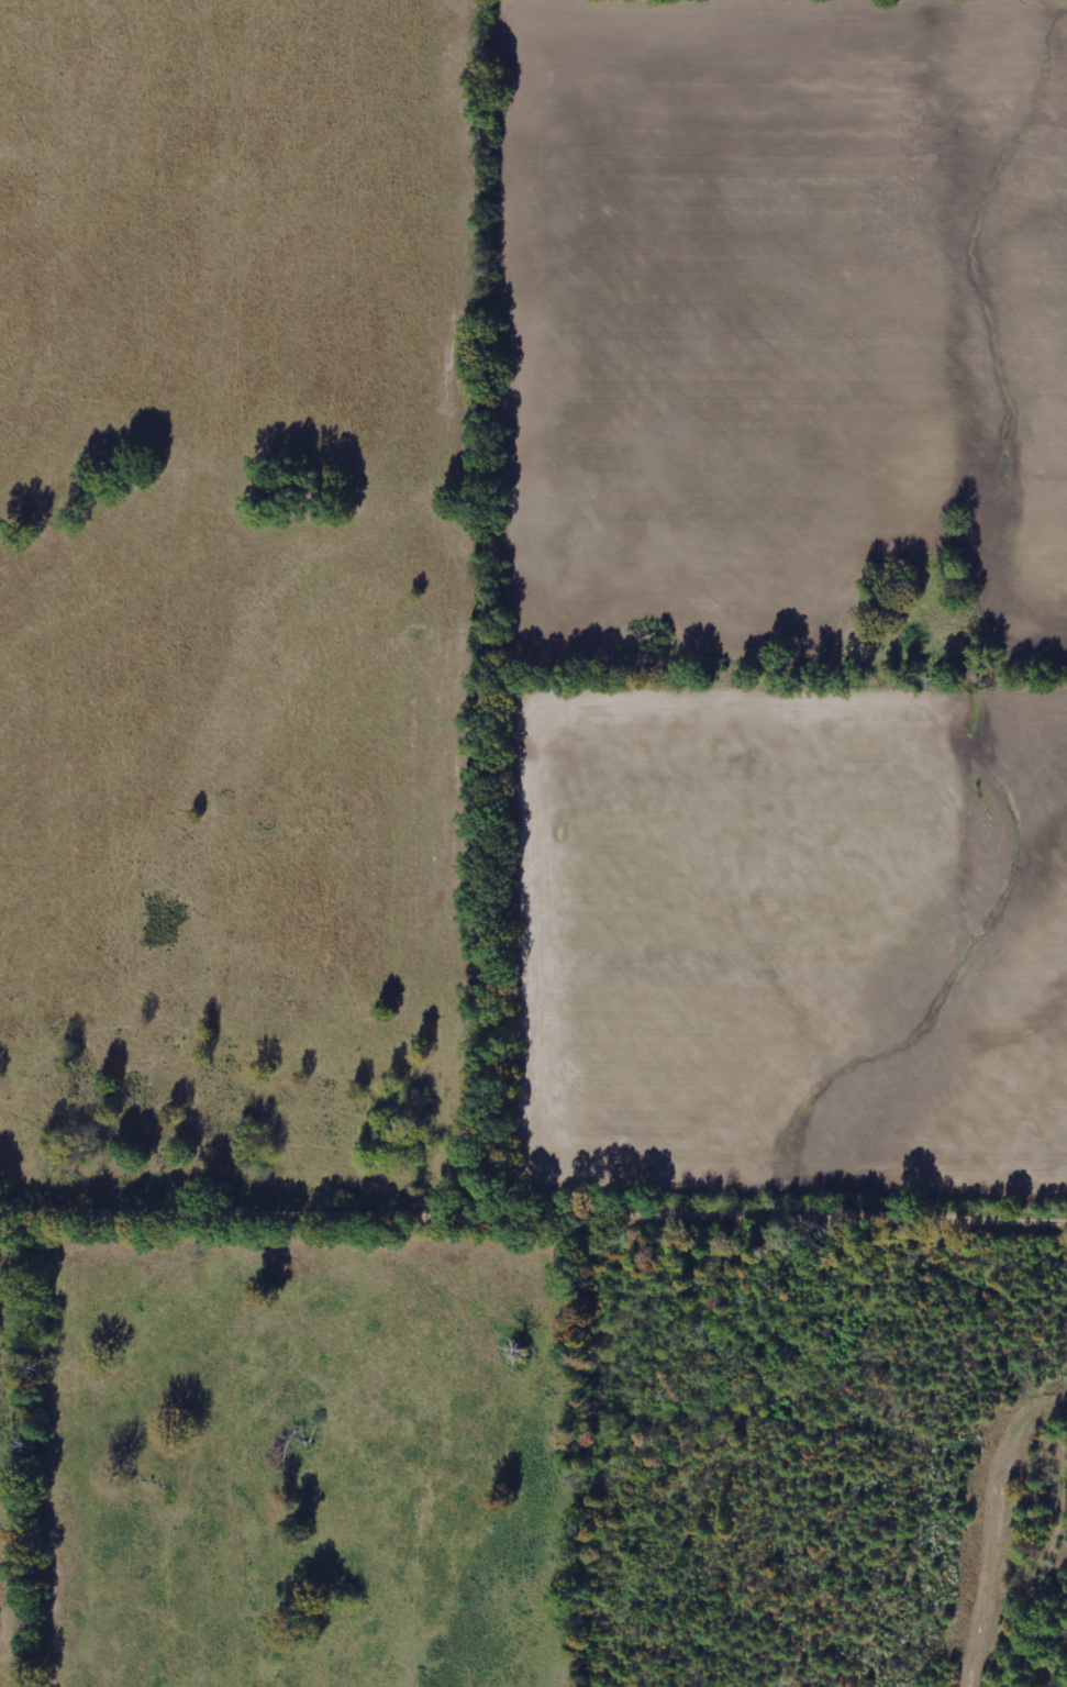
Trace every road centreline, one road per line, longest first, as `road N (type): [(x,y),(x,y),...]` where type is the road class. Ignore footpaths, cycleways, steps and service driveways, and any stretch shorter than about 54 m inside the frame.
road 1 (residential): [(1066,1226),(870,1219),(130,1221),(0,1204)]

